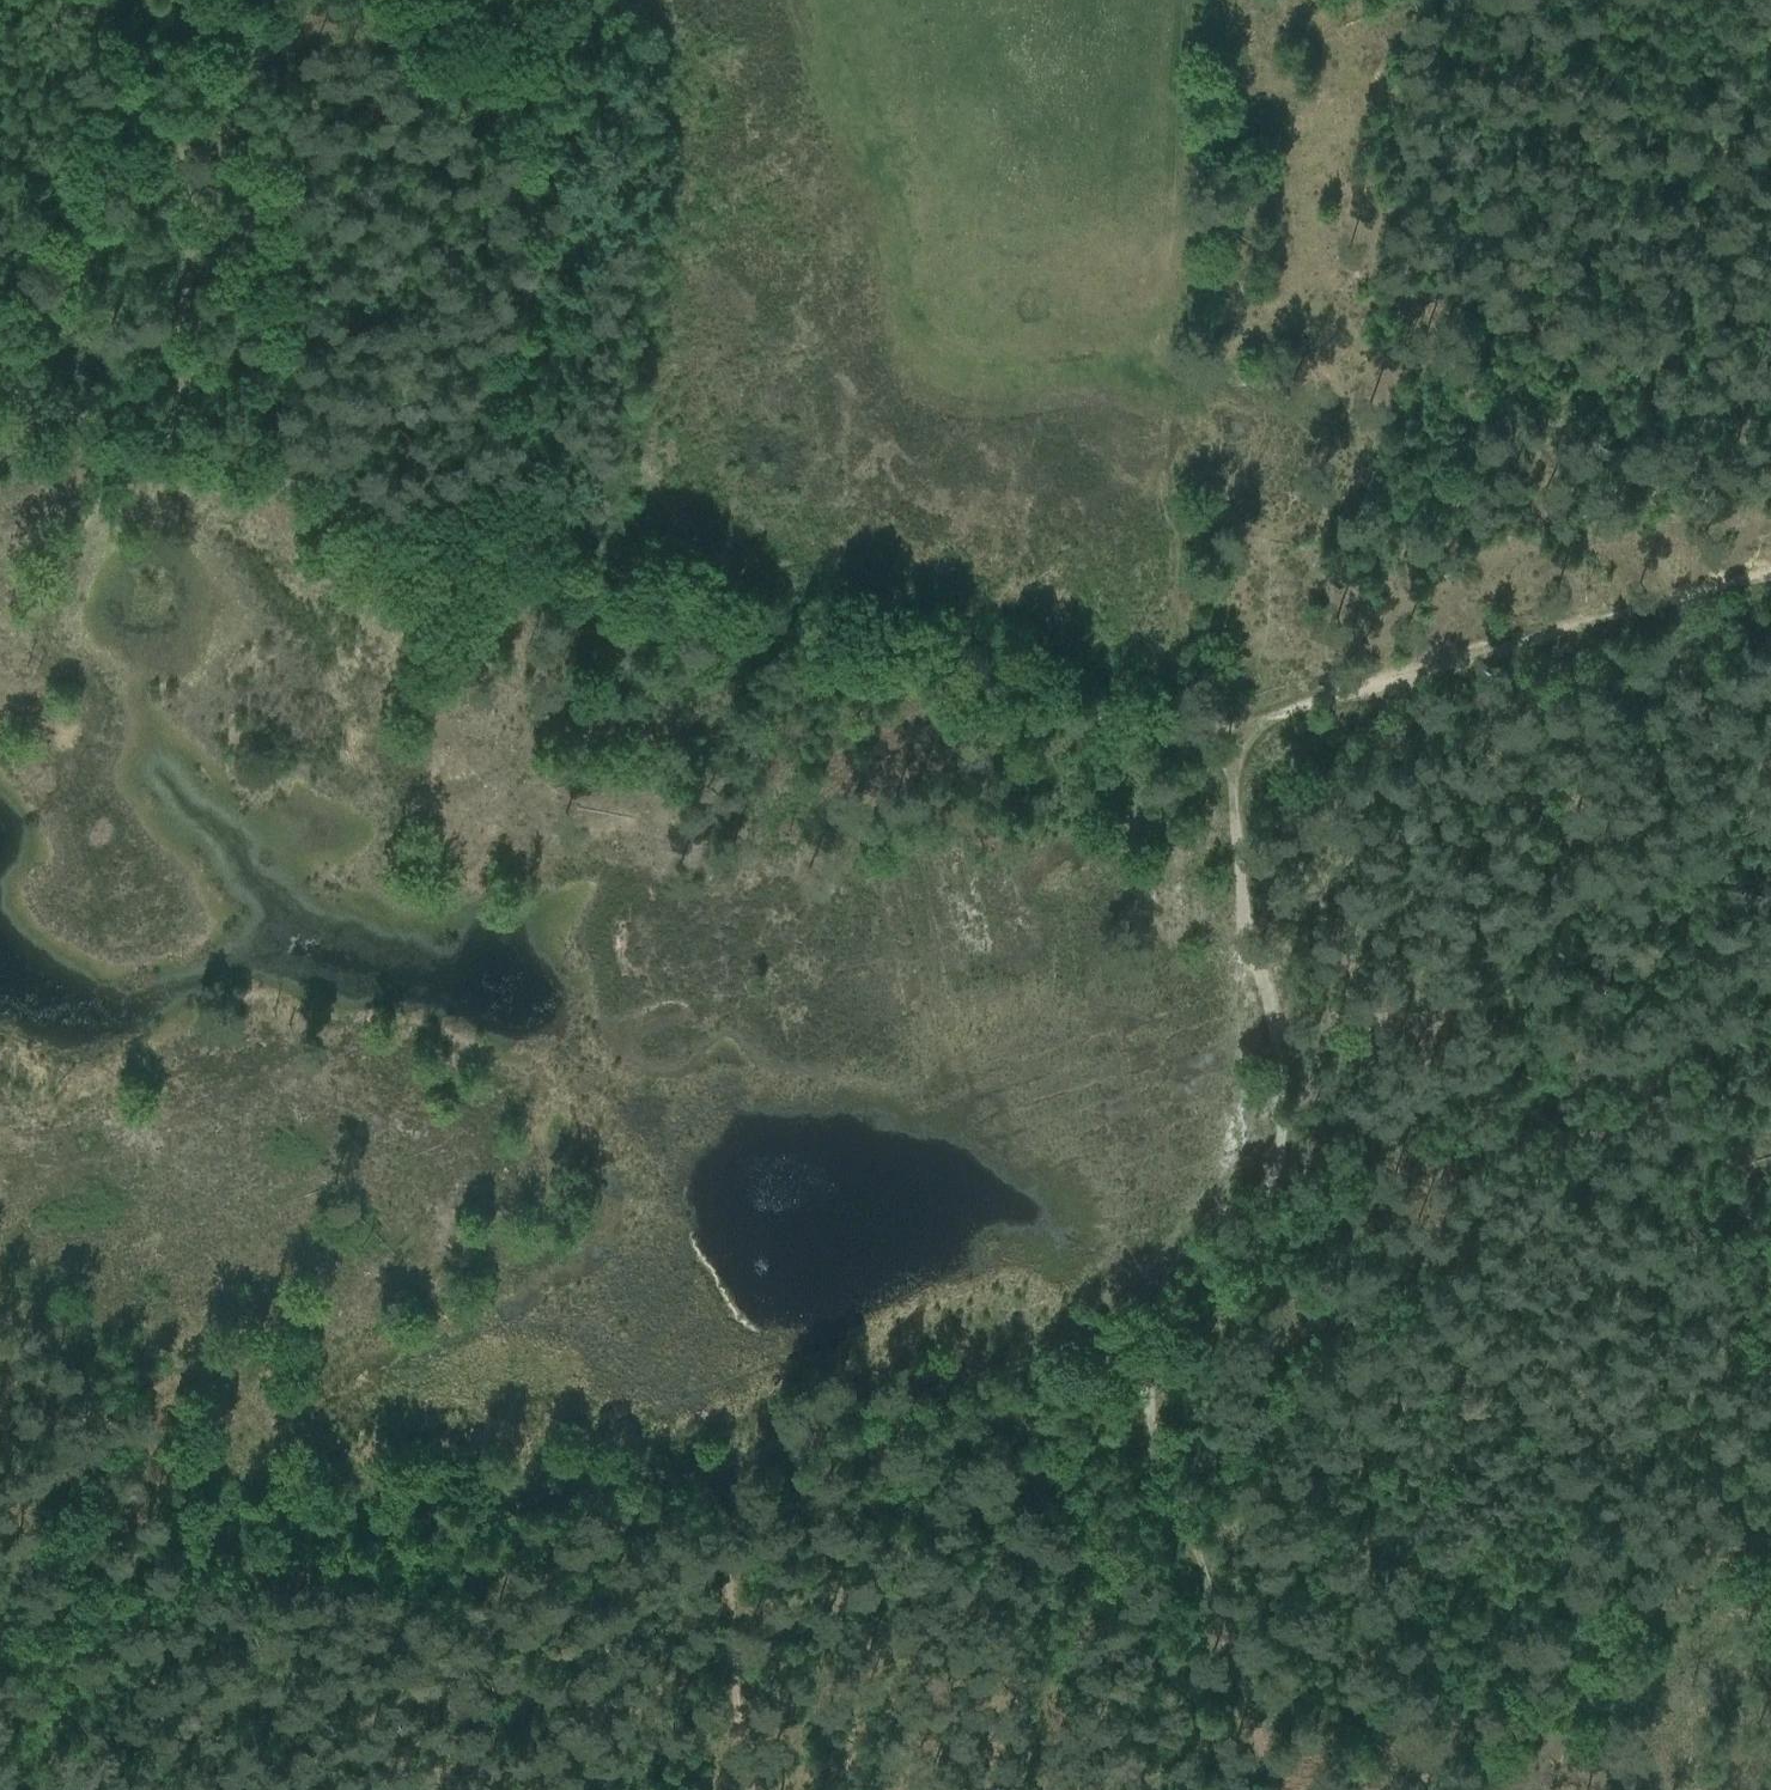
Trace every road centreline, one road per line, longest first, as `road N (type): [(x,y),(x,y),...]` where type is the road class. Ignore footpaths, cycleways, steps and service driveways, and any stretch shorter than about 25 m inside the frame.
road 1 (track): [(1231,732),(1770,567)]
road 2 (track): [(1770,1537),(1640,1626),(1546,1715),(1421,1789)]

